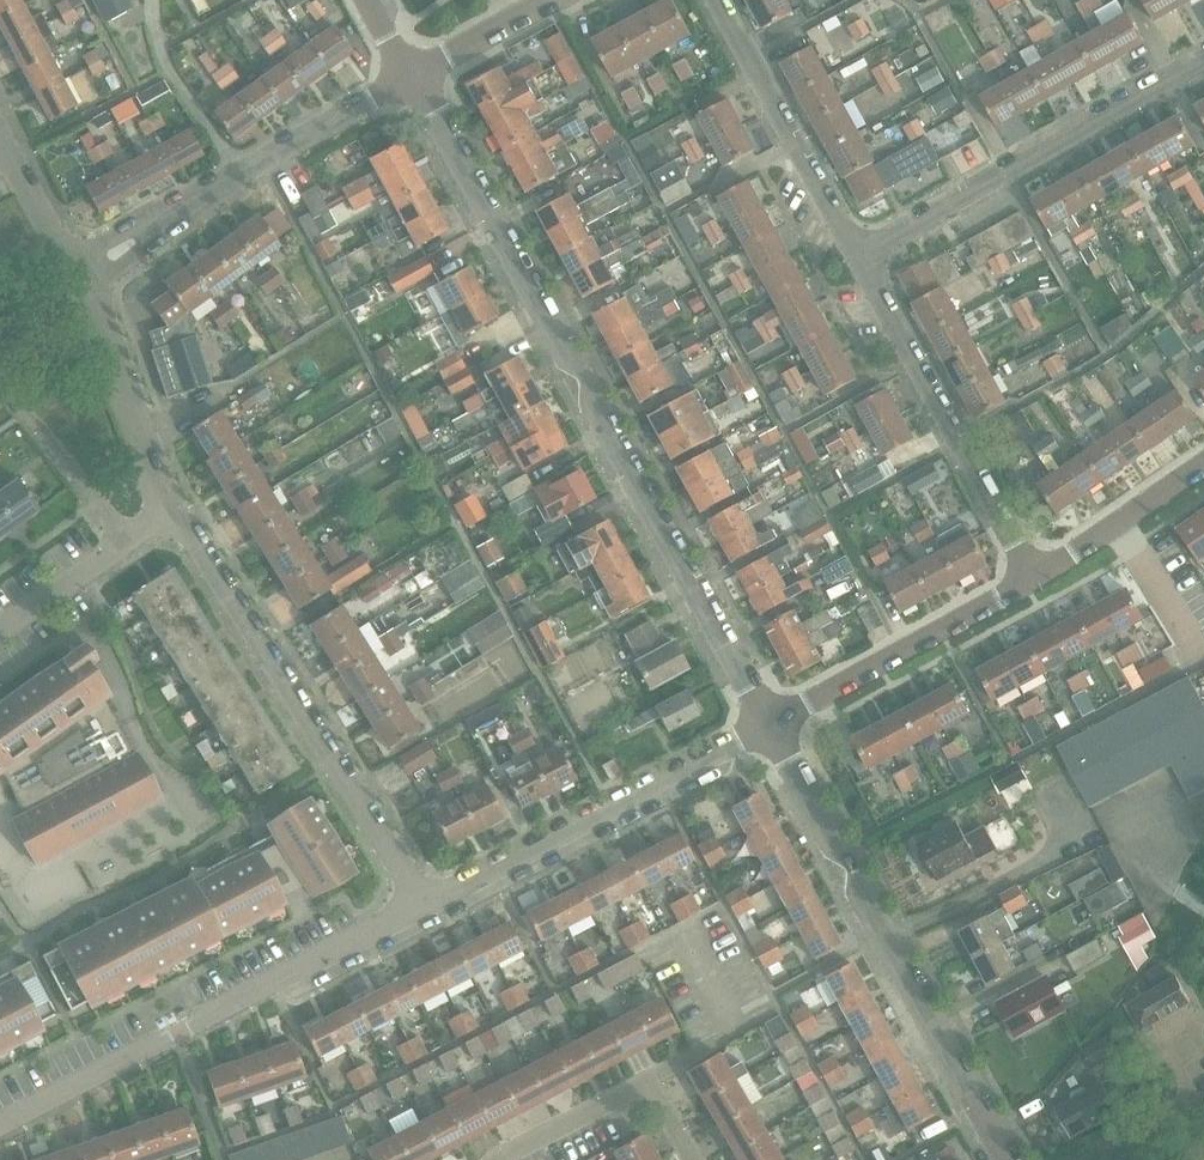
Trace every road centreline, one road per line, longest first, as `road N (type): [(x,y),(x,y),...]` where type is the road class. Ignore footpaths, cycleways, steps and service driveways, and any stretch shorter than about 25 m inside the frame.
road 1 (residential): [(769,724),(411,75)]
road 2 (residential): [(1006,1159),(769,724)]
road 3 (residential): [(0,1122),(428,908)]
road 4 (residential): [(428,908),(171,510)]
road 5 (residential): [(854,257),(1203,60)]
road 6 (residential): [(79,276),(411,75)]
road 7 (residential): [(428,908),(769,724)]
road 8 (residential): [(1036,579),(854,257)]
road 9 (residential): [(769,724),(1036,579)]
road 10 (residential): [(854,257),(715,0)]
road 11 (residential): [(694,1159),(647,1086),(499,1159)]
road 12 (residential): [(171,510),(79,276)]
road 13 (residential): [(0,626),(171,510)]
road 14 (residential): [(1036,579),(1203,465)]
road 15 (residential): [(79,276),(0,132)]
road 16 (residential): [(411,75),(544,0)]

